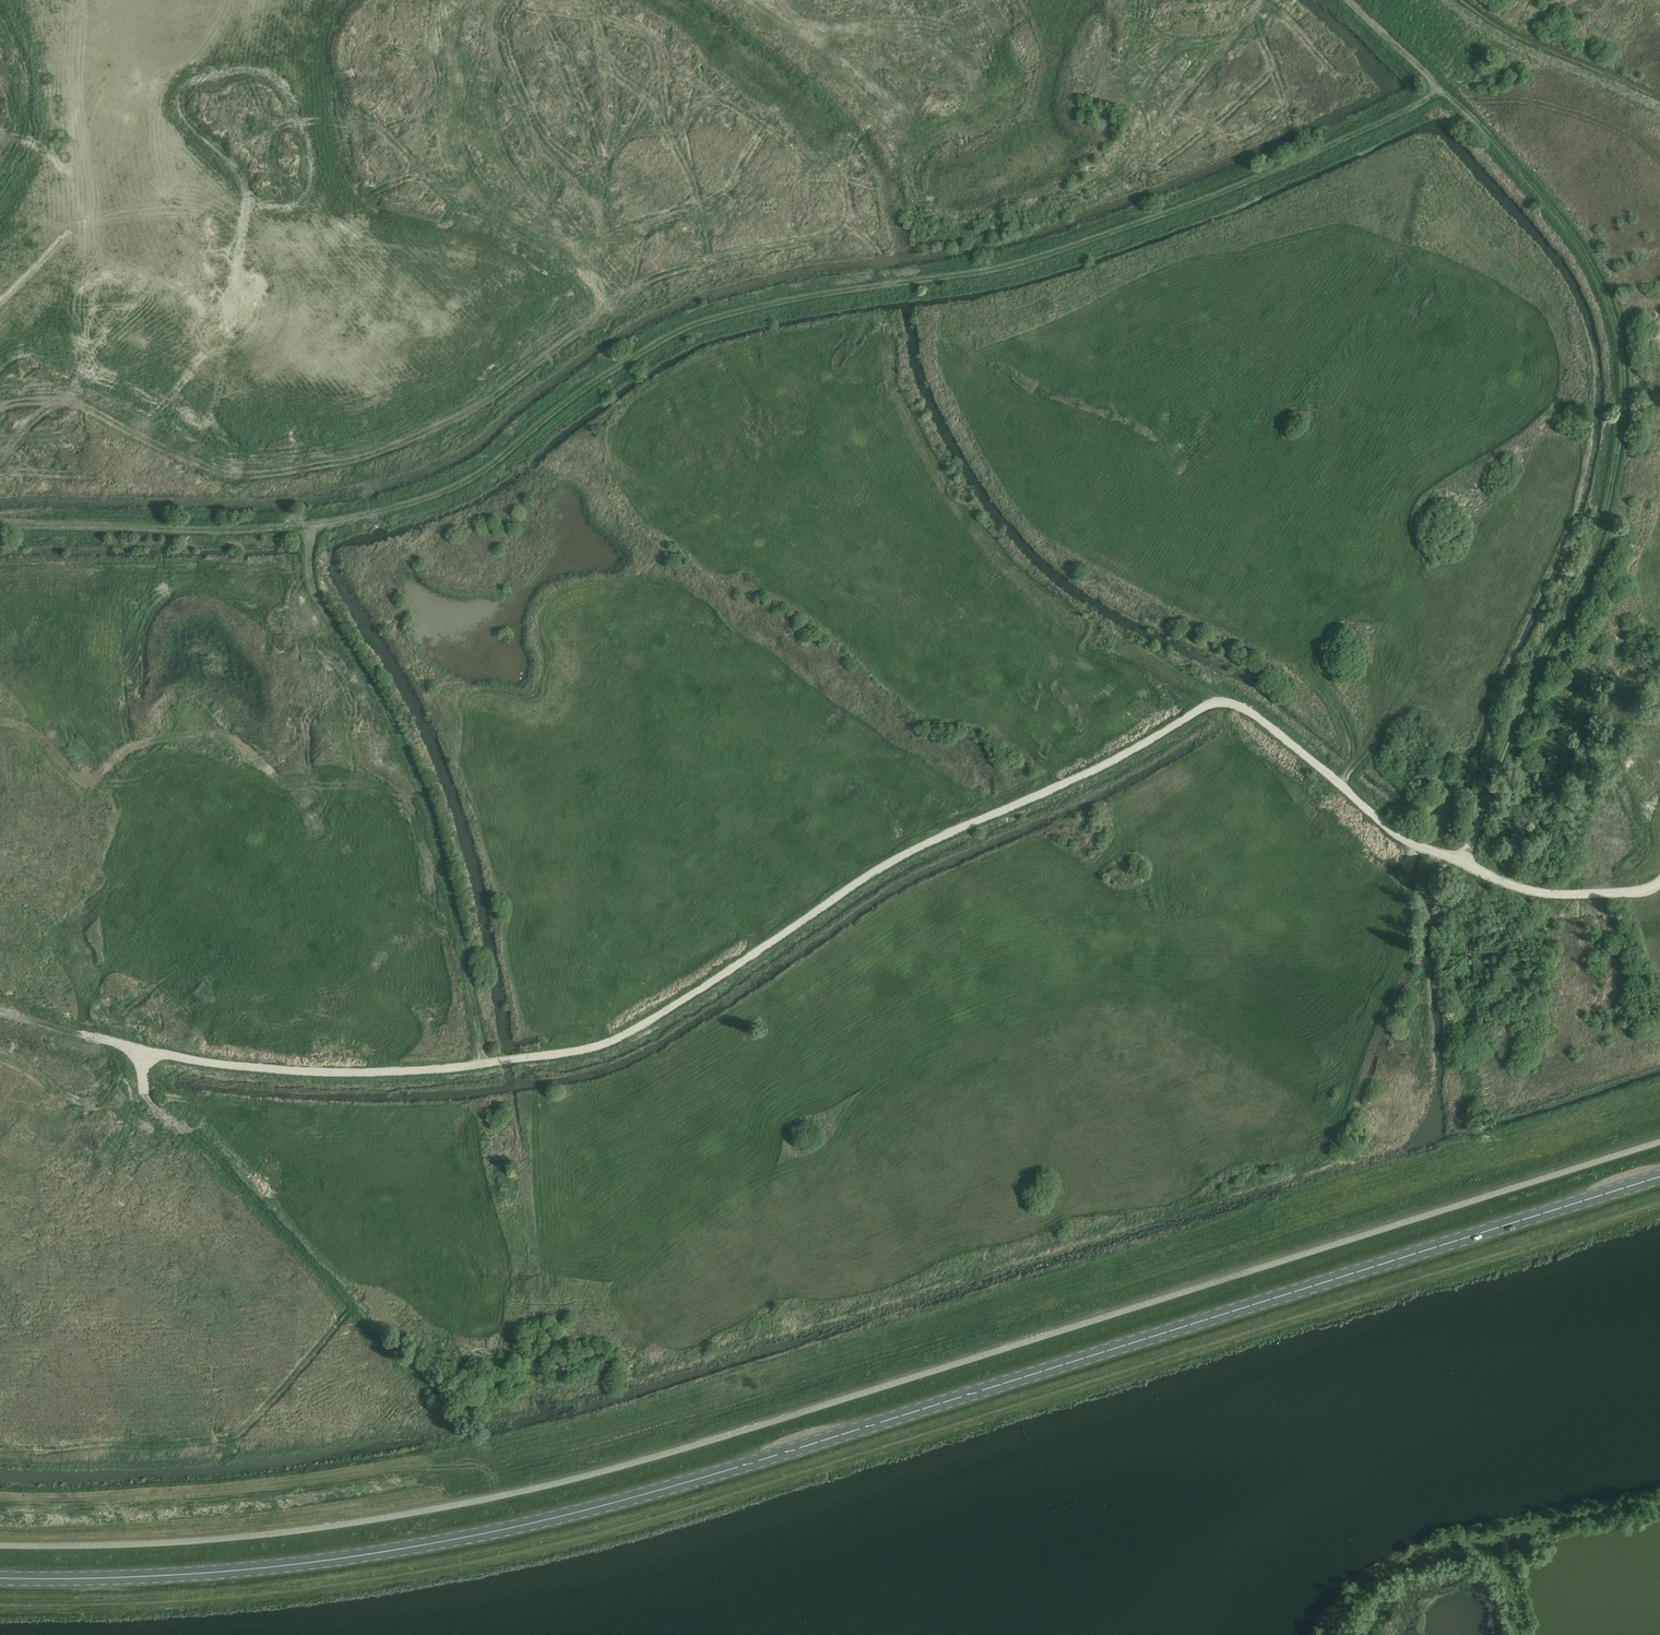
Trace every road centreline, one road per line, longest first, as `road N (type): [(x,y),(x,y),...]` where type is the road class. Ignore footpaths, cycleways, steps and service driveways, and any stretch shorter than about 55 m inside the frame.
road 1 (secondary): [(1659,1176),(606,1504),(318,1562),(0,1576)]

